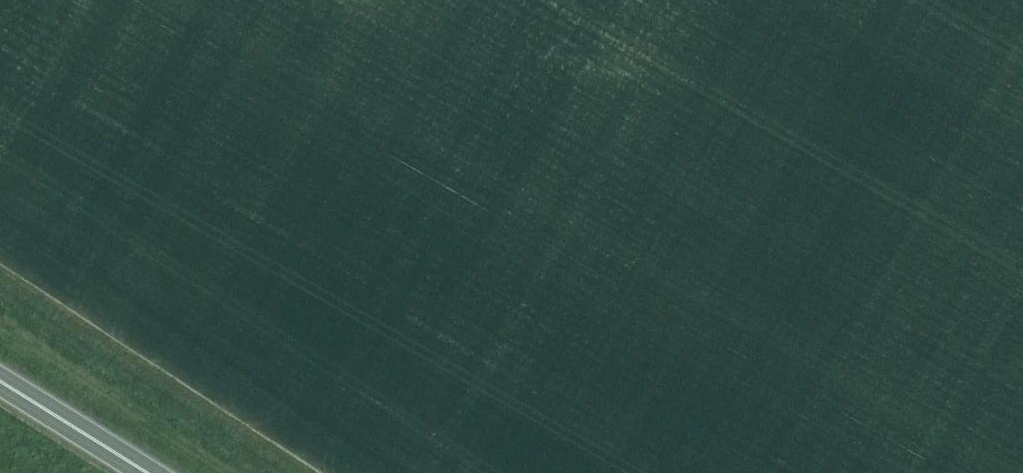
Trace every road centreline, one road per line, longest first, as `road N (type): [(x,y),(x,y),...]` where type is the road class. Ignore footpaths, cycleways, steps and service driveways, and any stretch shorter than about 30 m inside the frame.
road 1 (trunk): [(144,472),(0,383)]

